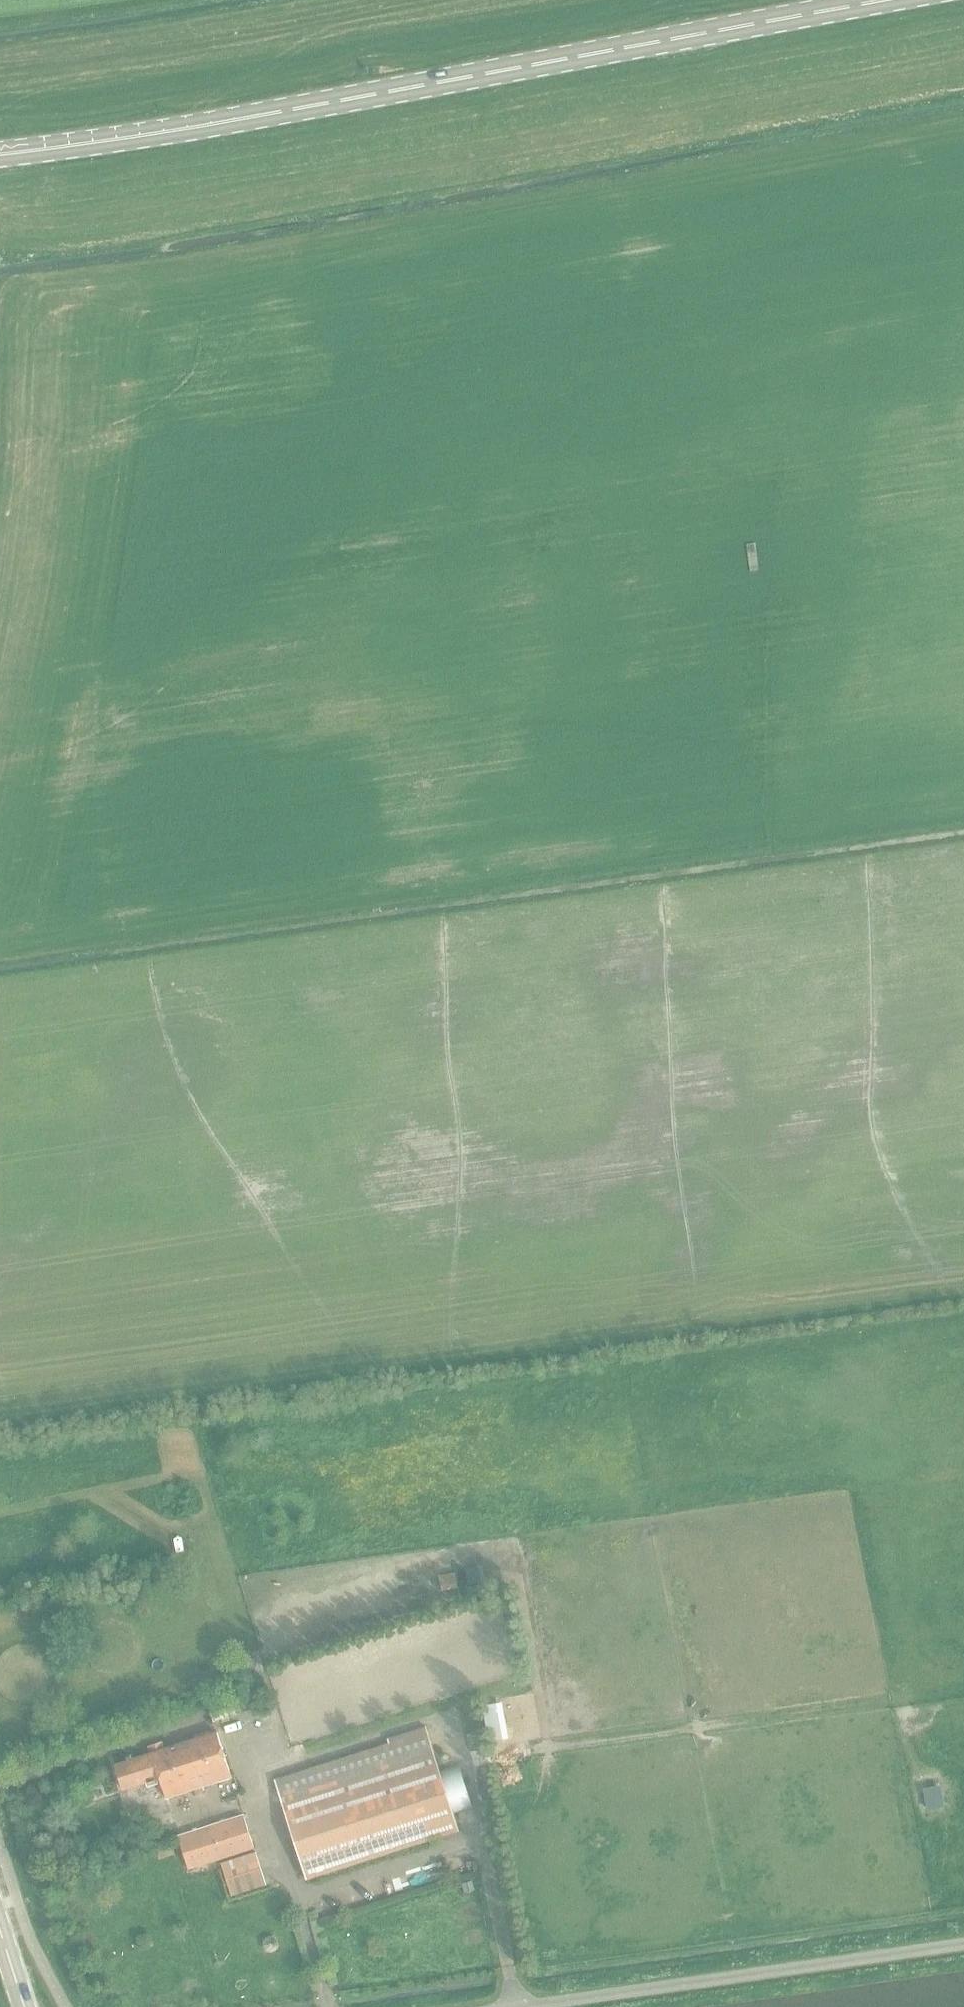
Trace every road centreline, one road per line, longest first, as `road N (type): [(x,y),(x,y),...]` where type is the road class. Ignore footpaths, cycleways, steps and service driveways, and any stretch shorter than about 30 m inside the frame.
road 1 (secondary): [(0,155),(873,0)]
road 2 (unclassified): [(505,2006),(963,1942)]

